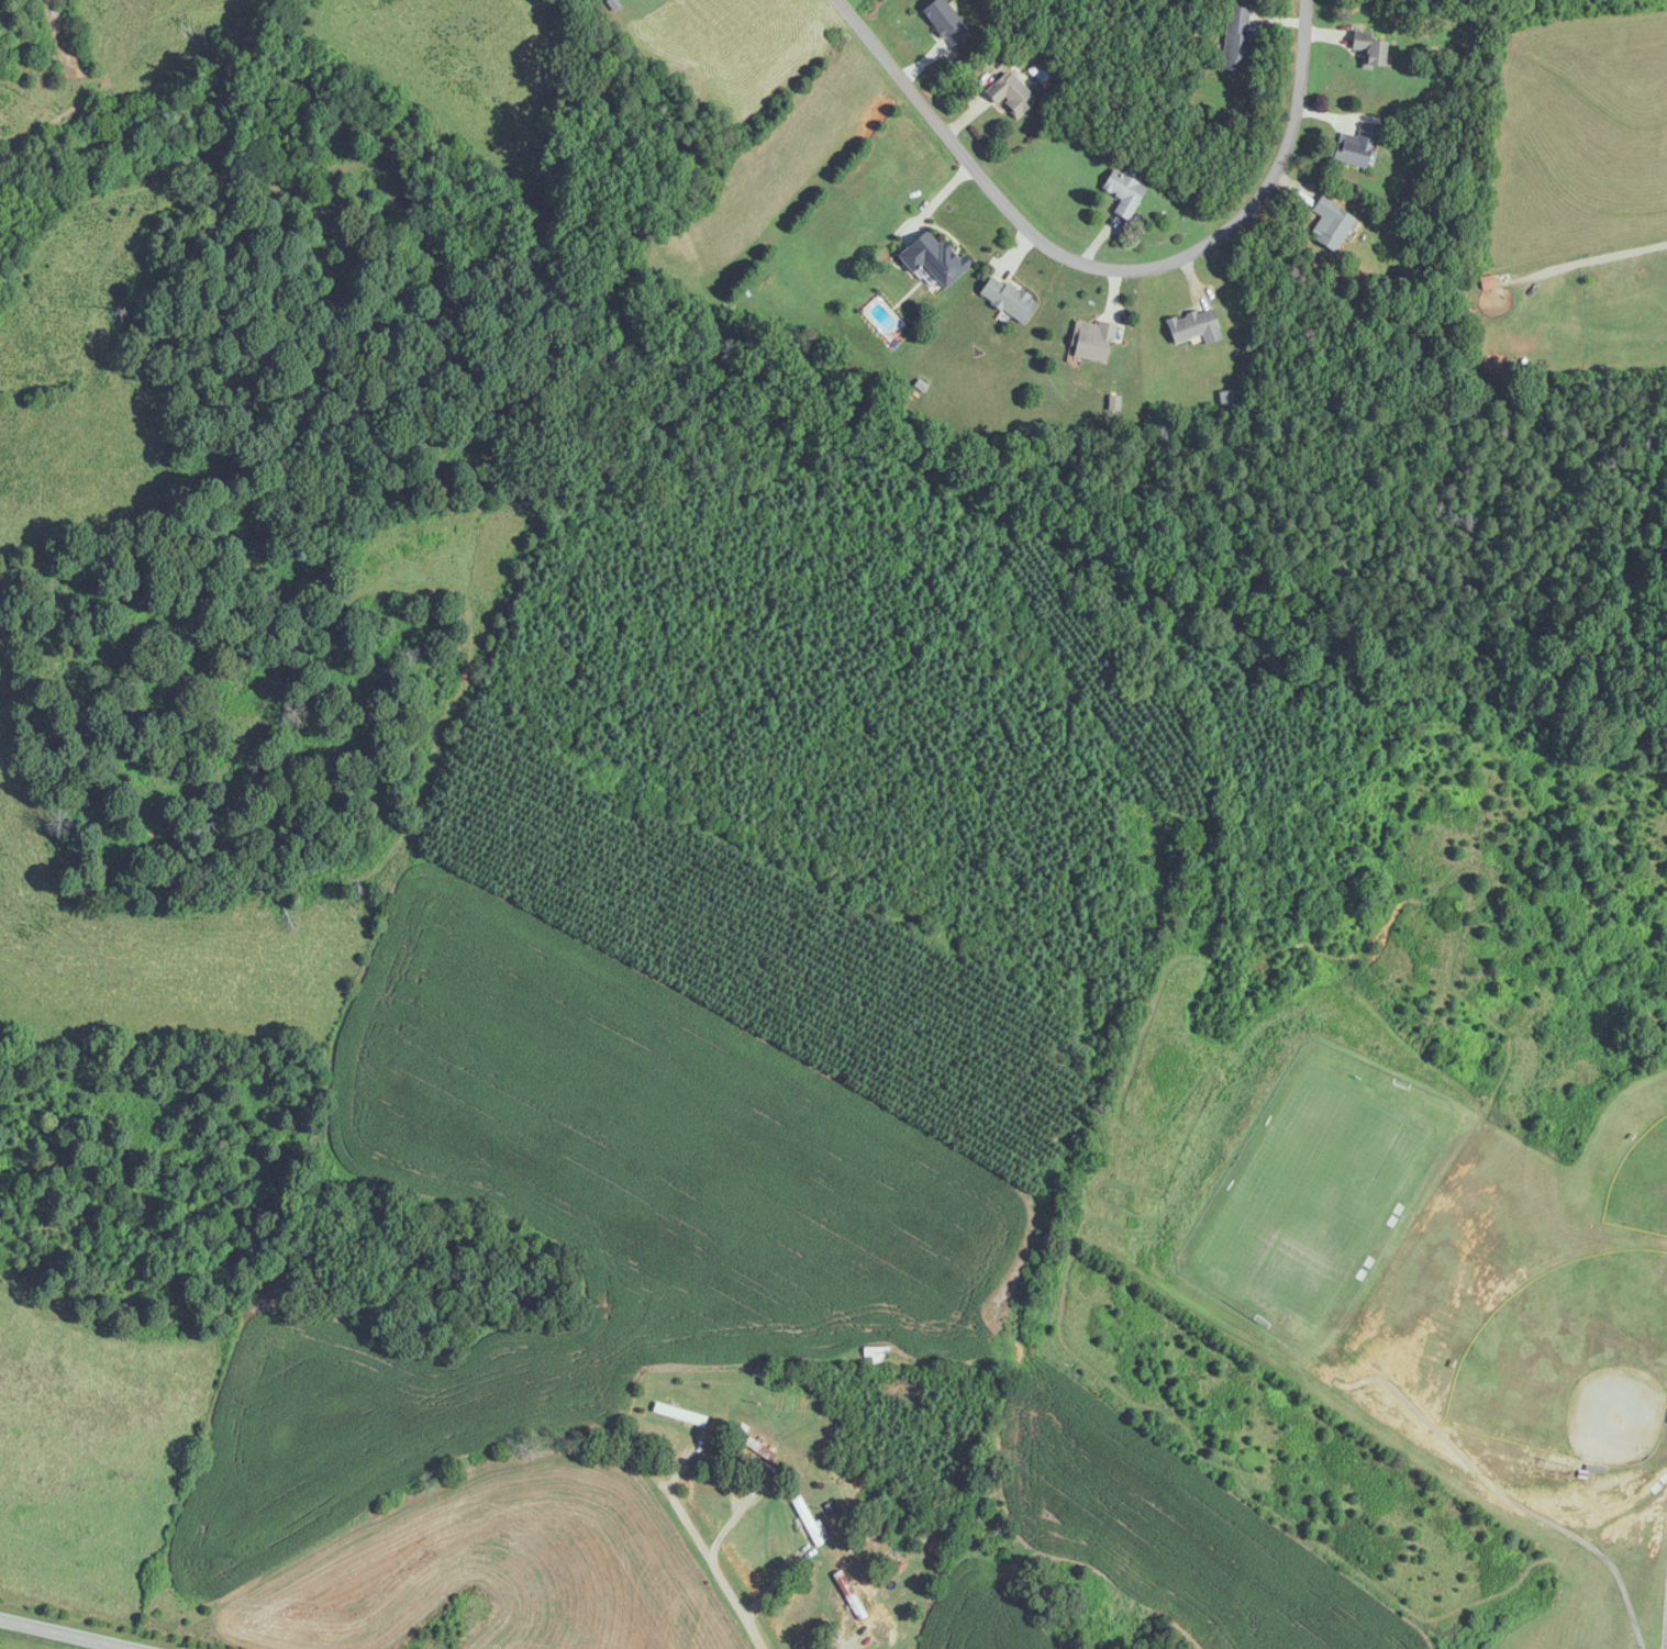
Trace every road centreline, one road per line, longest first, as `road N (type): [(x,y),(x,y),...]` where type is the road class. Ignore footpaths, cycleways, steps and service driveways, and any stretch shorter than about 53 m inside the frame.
road 1 (residential): [(826,0),(1018,232),(1067,263),(1125,272),(1200,253),(1245,215),(1269,178),(1286,141),(1296,0)]
road 2 (residential): [(752,1631),(719,1568),(625,1442)]
road 3 (residential): [(208,1648),(104,1640),(0,1617)]

